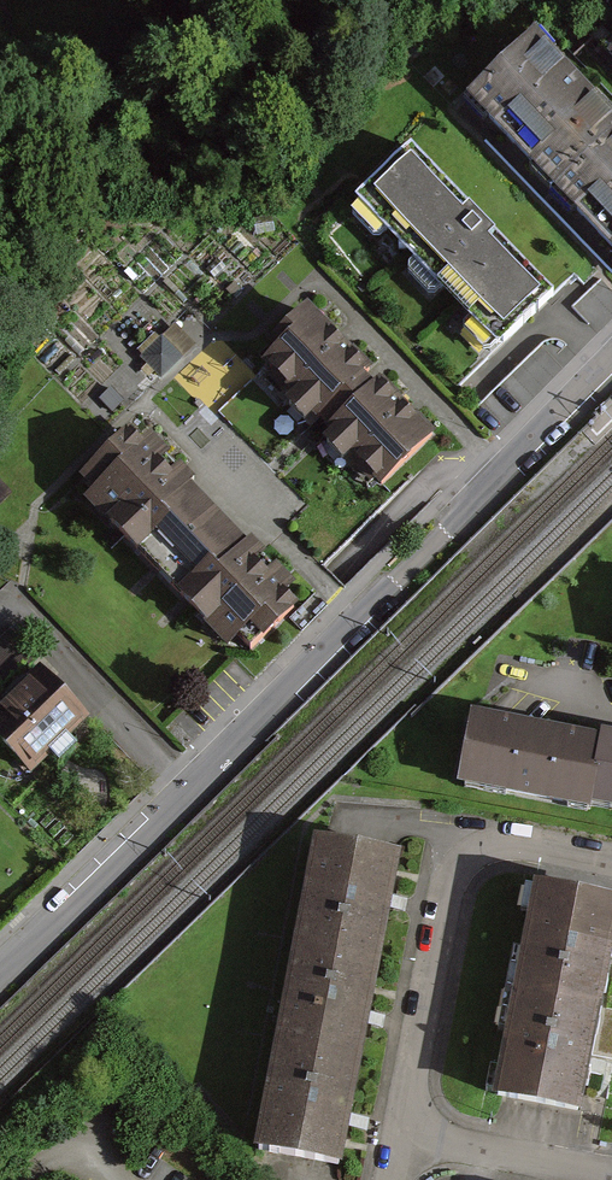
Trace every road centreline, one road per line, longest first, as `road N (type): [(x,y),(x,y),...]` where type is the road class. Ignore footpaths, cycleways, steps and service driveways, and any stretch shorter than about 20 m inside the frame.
road 1 (residential): [(611,360),(0,972)]
road 2 (residential): [(611,865),(508,844),(482,847),(460,866),(409,1129),(611,1173)]

